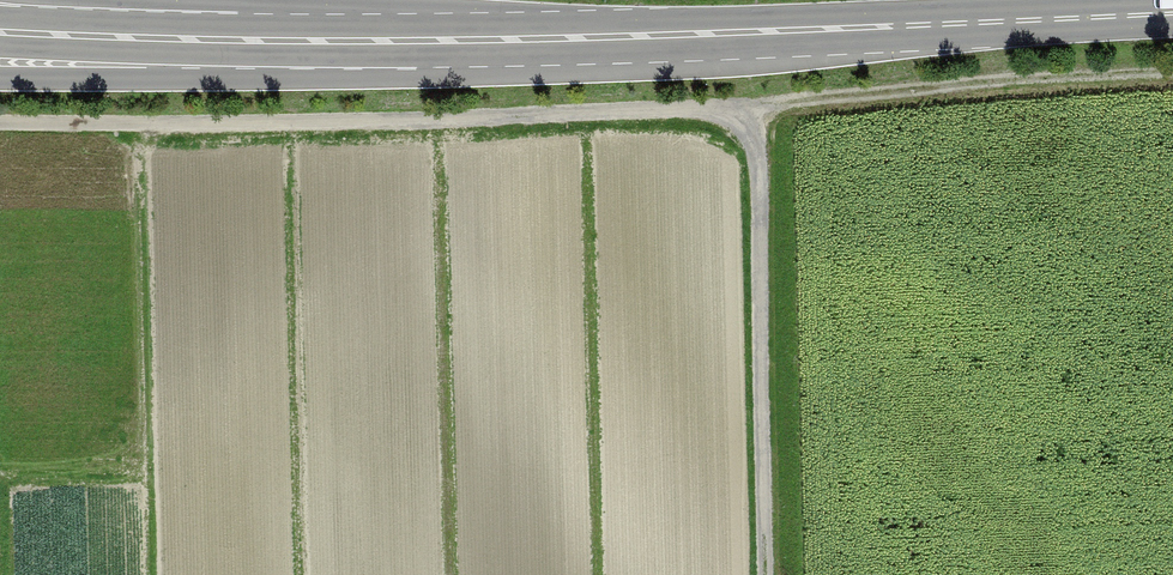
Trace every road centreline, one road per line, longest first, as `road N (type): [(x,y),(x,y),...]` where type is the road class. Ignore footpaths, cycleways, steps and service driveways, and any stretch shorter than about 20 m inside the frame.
road 1 (track): [(0,118),(719,109),(748,120),(760,150),(769,574)]
road 2 (tertiary): [(0,78),(460,77),(652,40)]
road 3 (primary): [(652,40),(0,31)]
road 4 (primary): [(1172,13),(652,40)]
road 5 (tertiary): [(652,40),(430,7),(205,0)]
road 6 (track): [(748,120),(793,102),(1172,71)]

